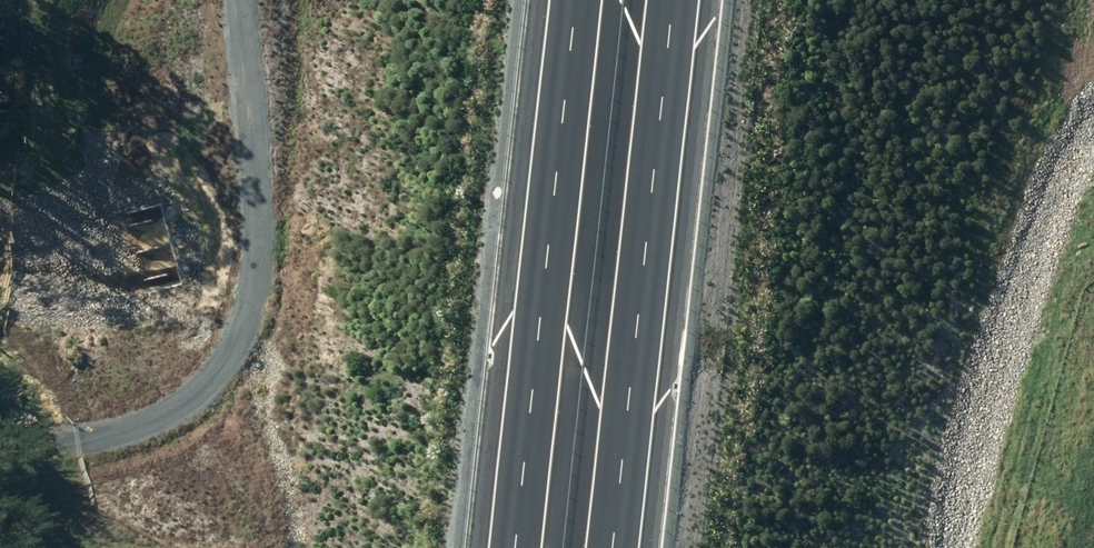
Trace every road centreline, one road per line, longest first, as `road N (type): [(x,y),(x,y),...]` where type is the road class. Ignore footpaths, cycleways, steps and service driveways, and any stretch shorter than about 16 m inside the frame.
road 1 (motorway): [(680,0),(619,547)]
road 2 (motorway): [(528,547),(588,0)]
road 3 (track): [(237,0),(252,315),(226,371),(177,415),(134,438),(78,447)]

